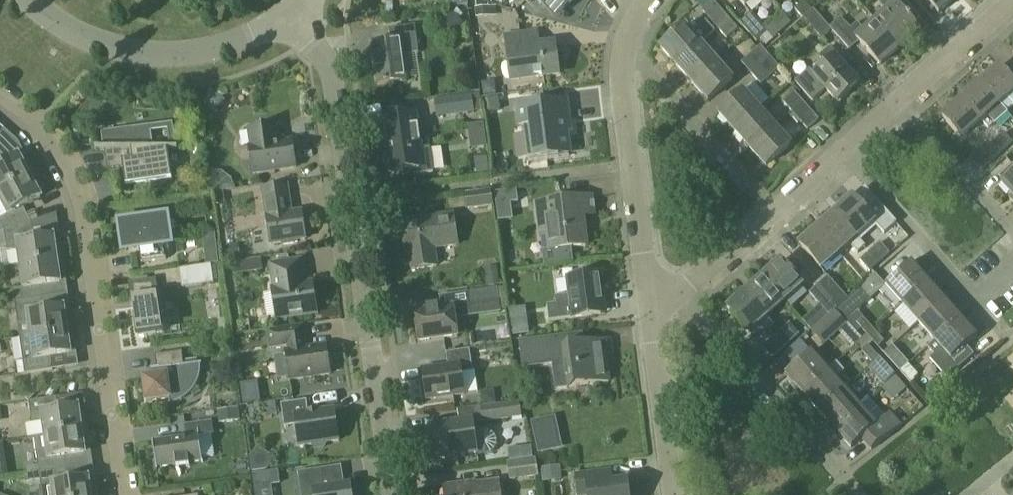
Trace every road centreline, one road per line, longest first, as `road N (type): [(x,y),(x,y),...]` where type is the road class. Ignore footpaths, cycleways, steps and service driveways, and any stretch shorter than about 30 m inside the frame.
road 1 (residential): [(396,494),(335,81),(299,7)]
road 2 (residential): [(0,104),(38,130),(71,173),(112,379)]
road 3 (residential): [(299,7),(267,33),(199,53),(115,50),(72,34),(25,0)]
road 4 (residential): [(867,494),(695,283)]
road 5 (residential): [(653,303),(623,94),(626,55)]
road 6 (residential): [(1012,274),(986,293),(966,291),(839,154)]
road 7 (residential): [(785,202),(626,55)]
road 8 (residential): [(679,494),(653,303)]
road 9 (residential): [(902,98),(1012,232)]
road 10 (residential): [(902,98),(1012,2)]
road 11 (residential): [(695,283),(785,202)]

